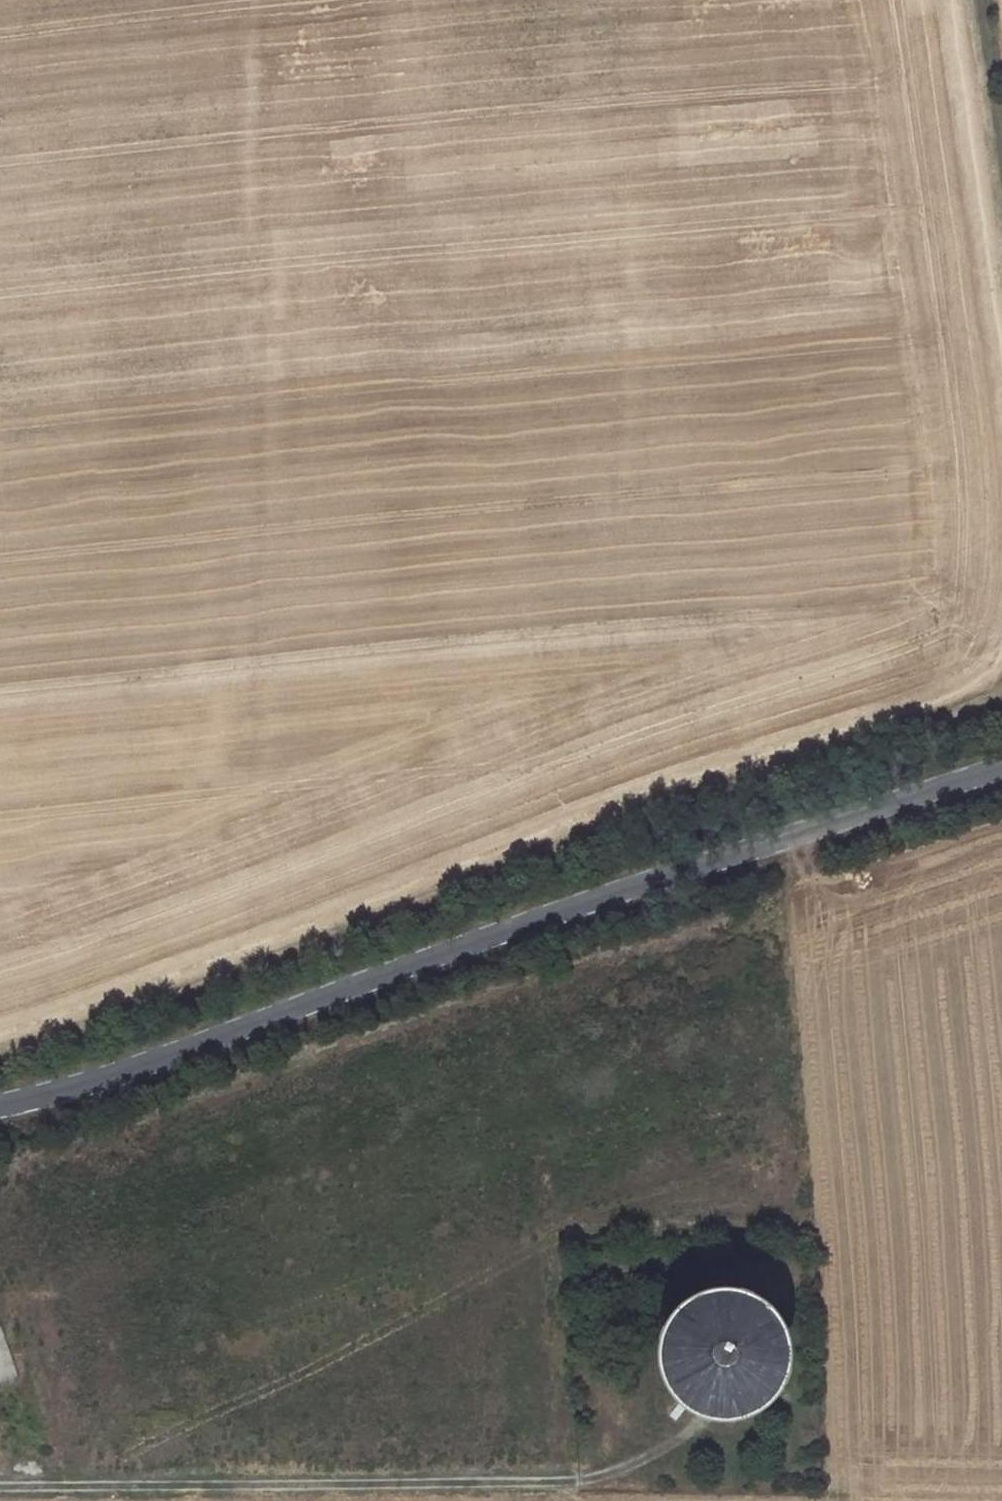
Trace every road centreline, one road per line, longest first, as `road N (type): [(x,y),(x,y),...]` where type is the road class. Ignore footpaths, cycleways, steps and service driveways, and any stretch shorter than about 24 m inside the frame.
road 1 (unclassified): [(1001,770),(0,1105)]
road 2 (track): [(0,1487),(578,1479),(639,1463),(698,1424)]

